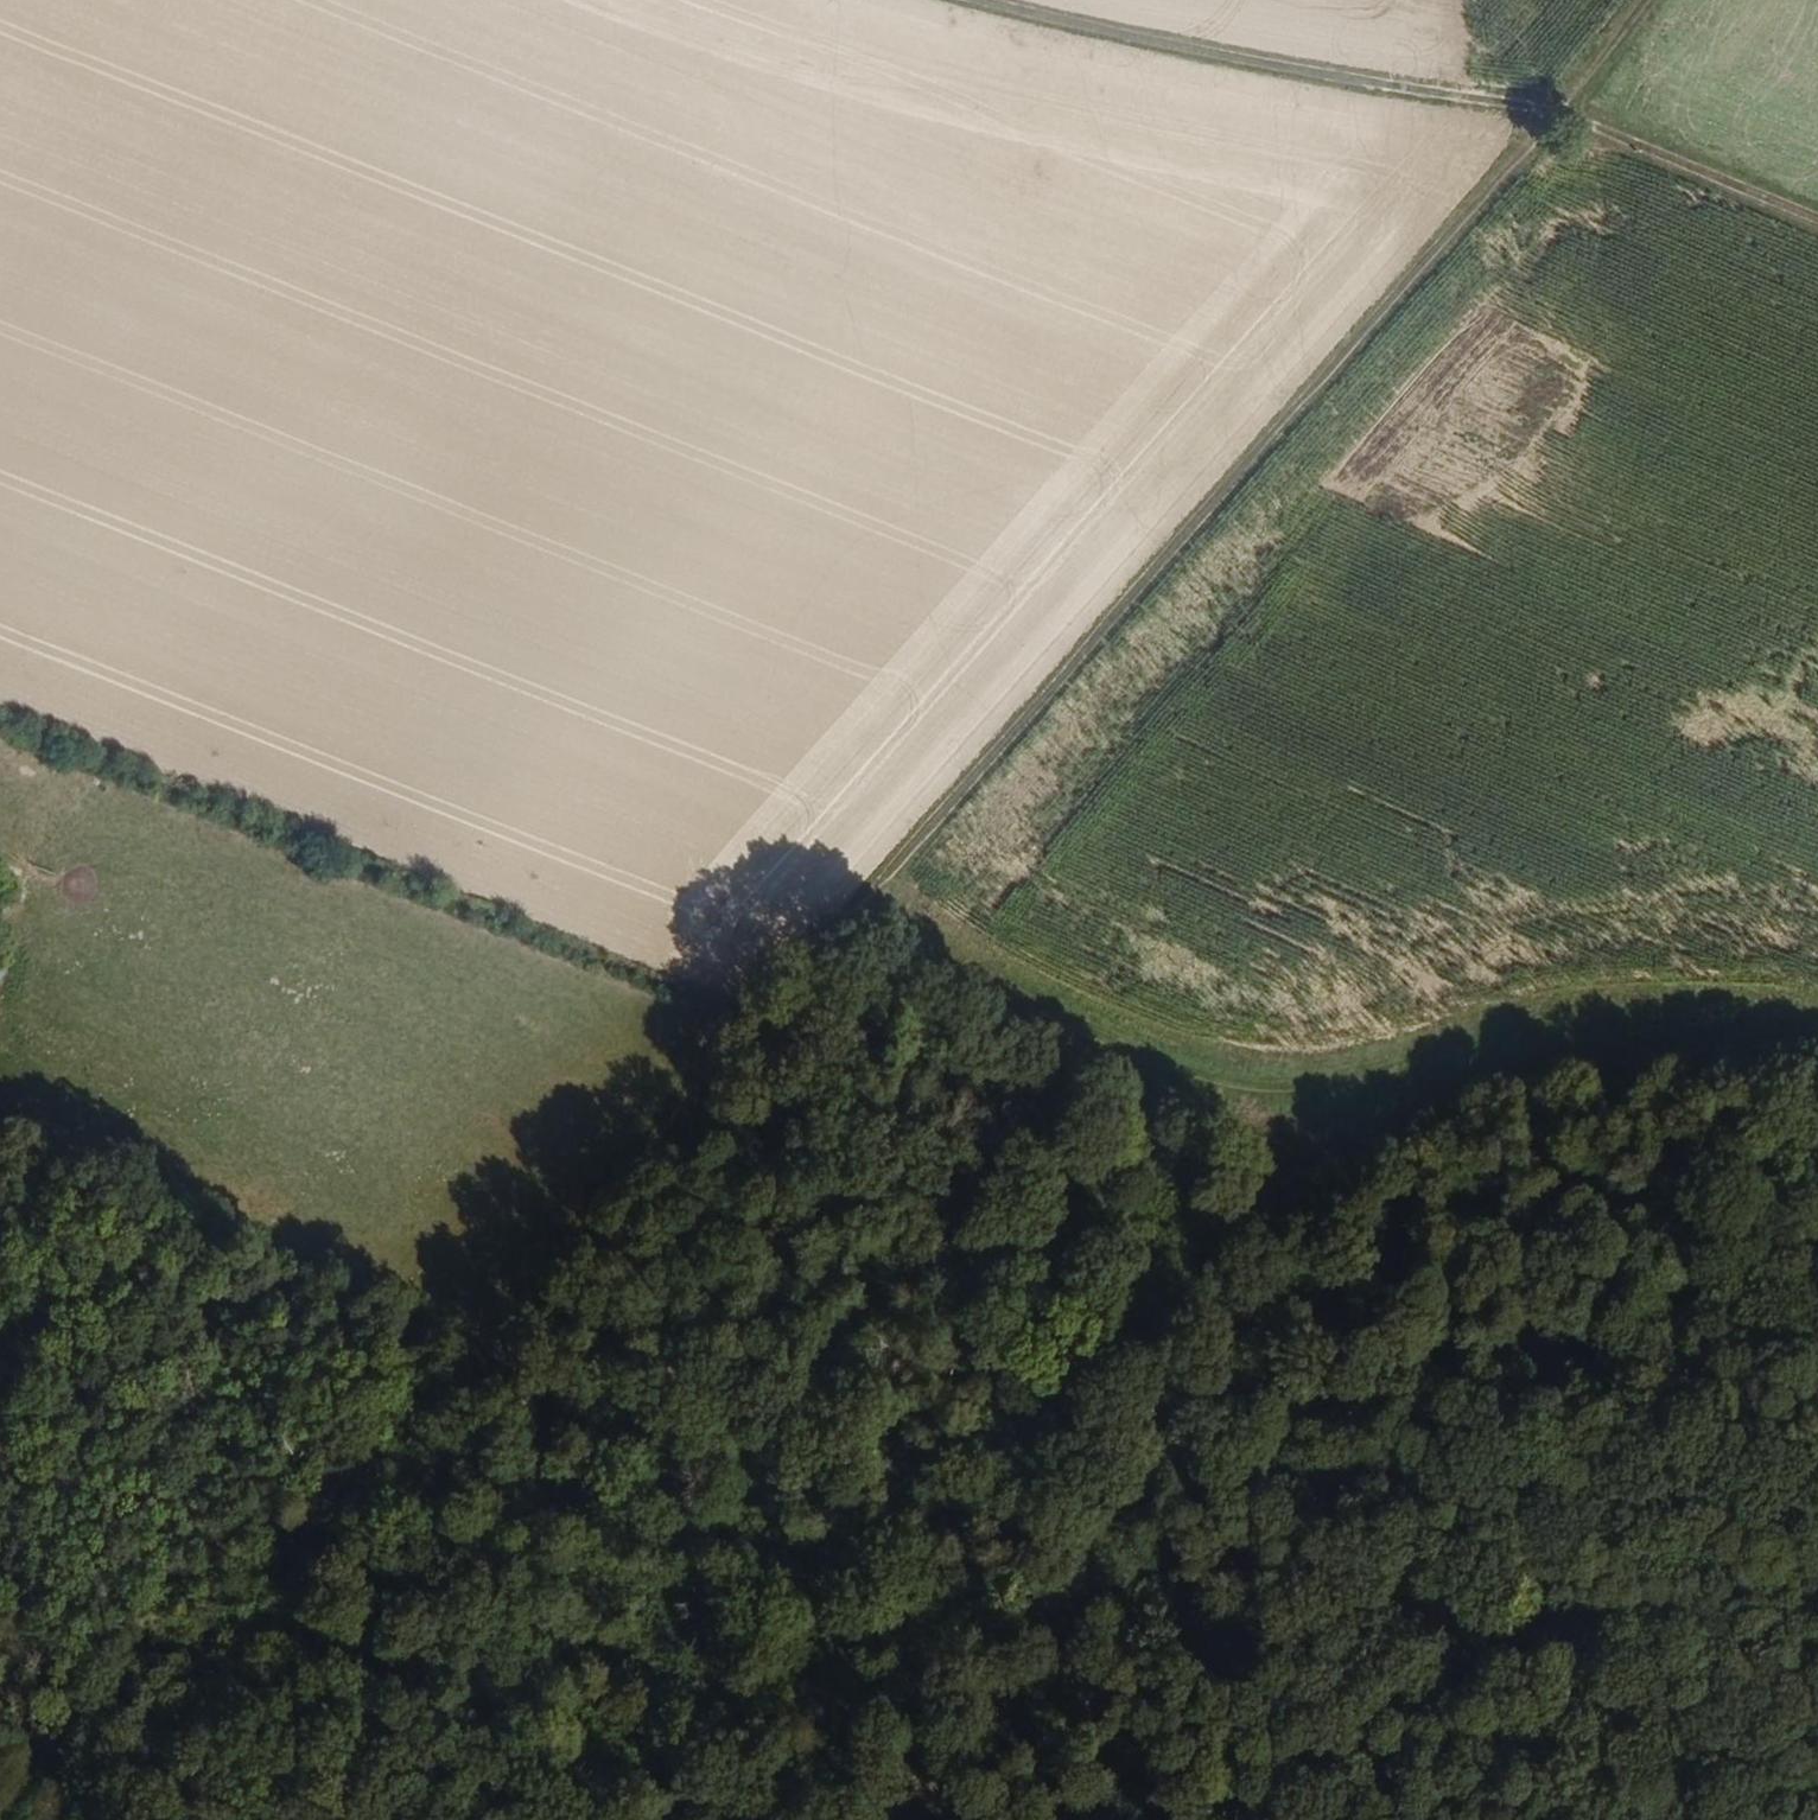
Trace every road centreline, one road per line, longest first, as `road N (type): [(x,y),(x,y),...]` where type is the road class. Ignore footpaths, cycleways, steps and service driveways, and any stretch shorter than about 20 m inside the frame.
road 1 (track): [(1648,0),(1561,112),(895,874),(236,1705),(145,1794),(26,1819)]
road 2 (track): [(1817,1004),(1541,1025),(1376,1117),(1240,1115),(1031,1033),(847,934)]
road 3 (track): [(1817,226),(1561,112),(1345,79),(981,0)]

